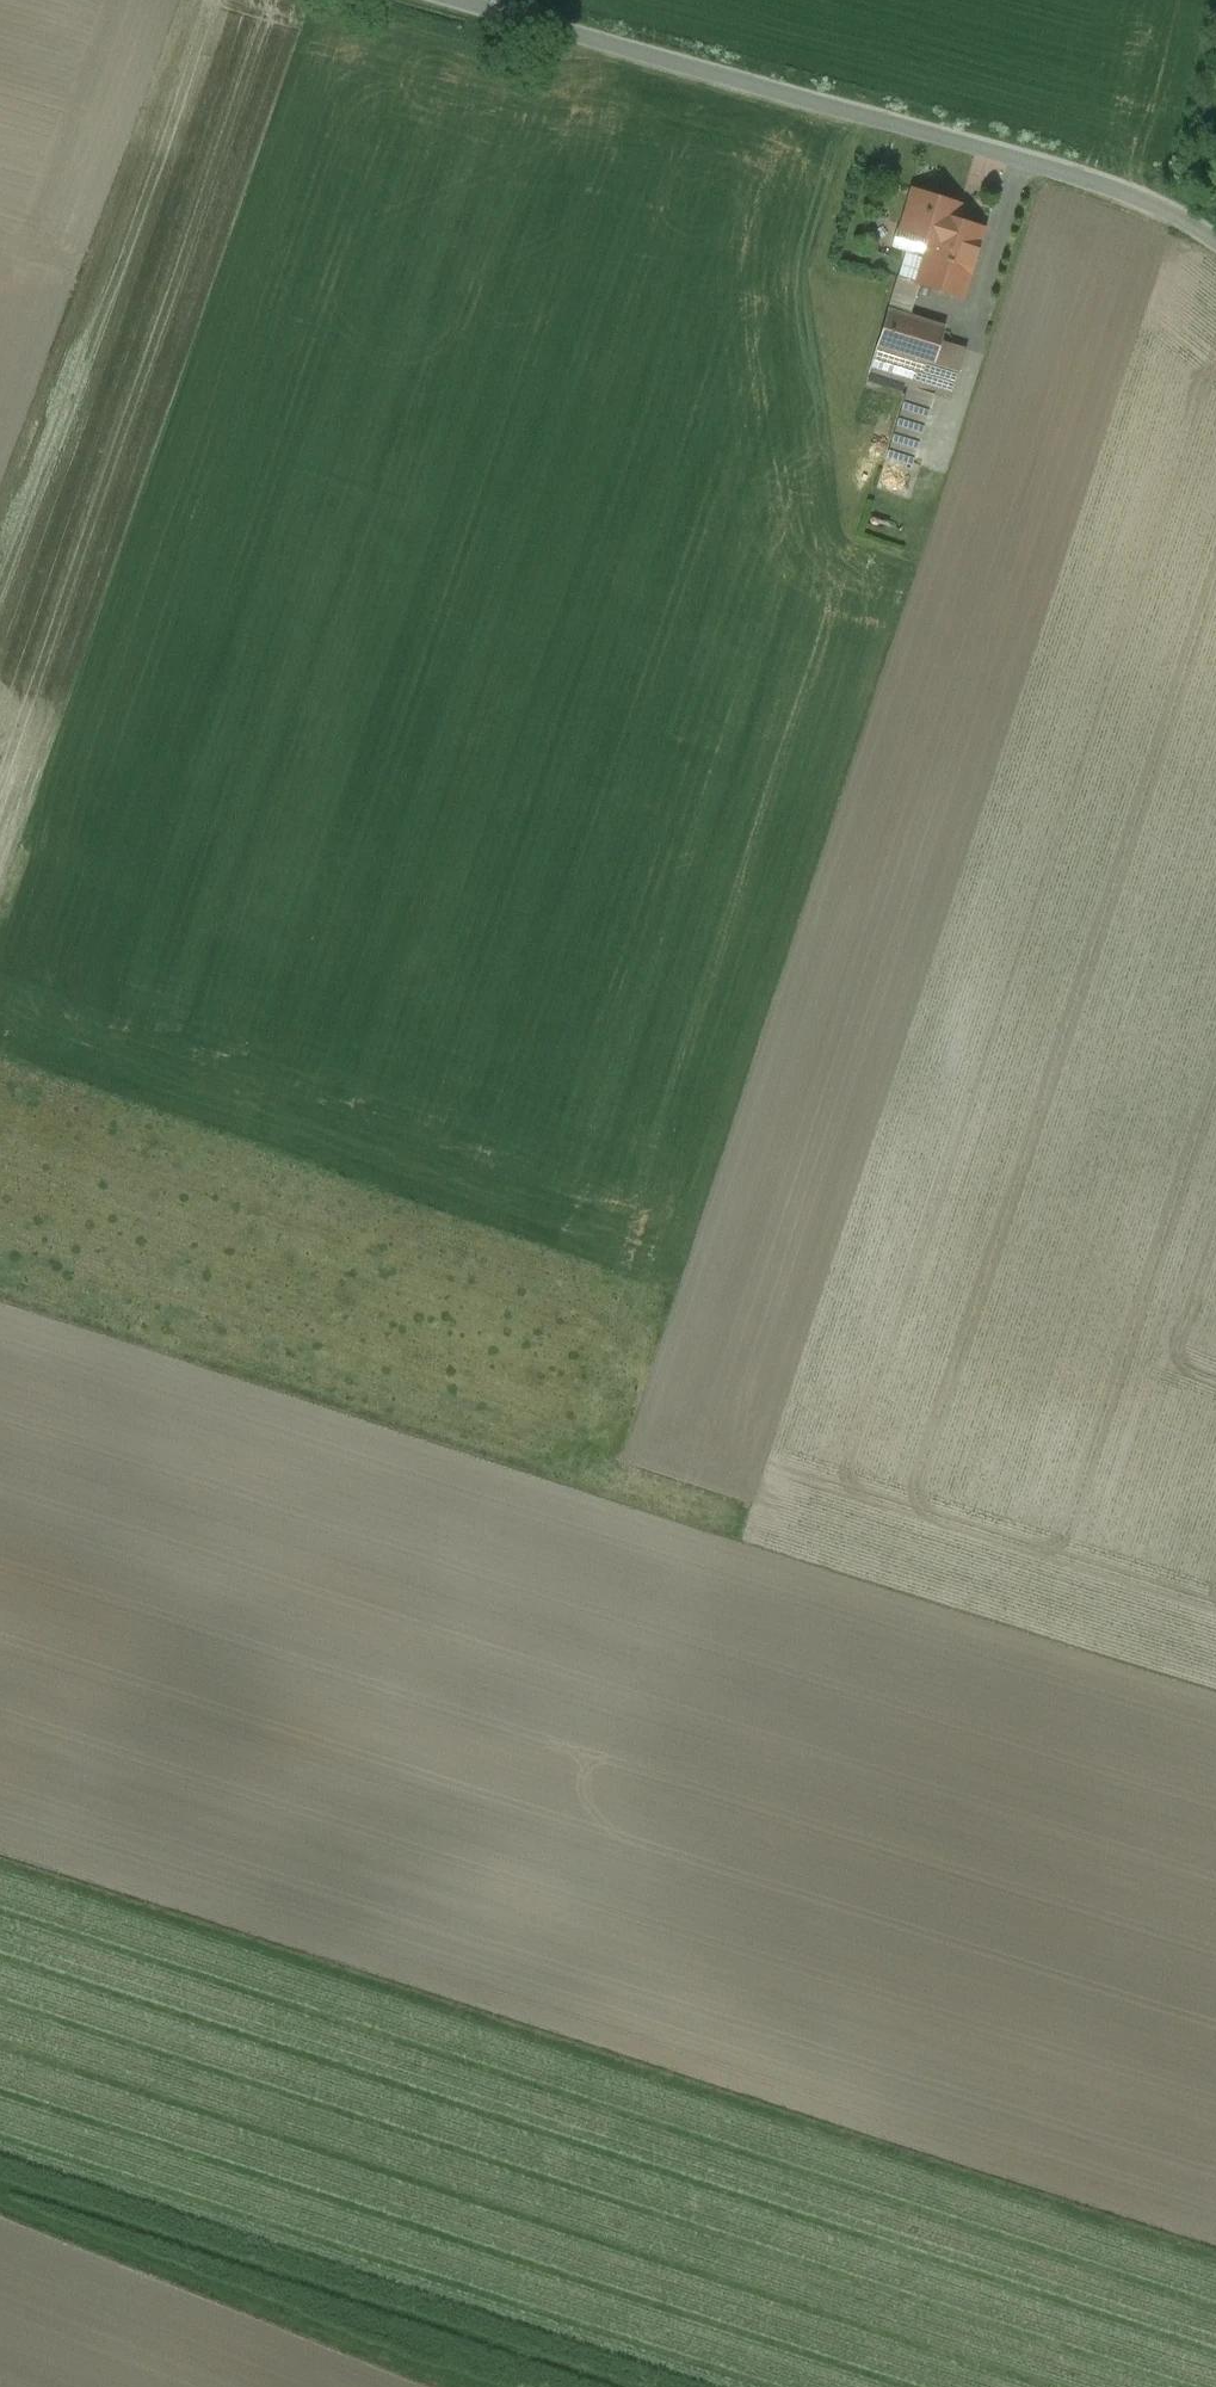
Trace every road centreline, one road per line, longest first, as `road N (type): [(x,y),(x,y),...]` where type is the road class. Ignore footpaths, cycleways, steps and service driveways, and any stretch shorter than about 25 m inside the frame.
road 1 (unclassified): [(1215,240),(1115,189),(445,0)]

